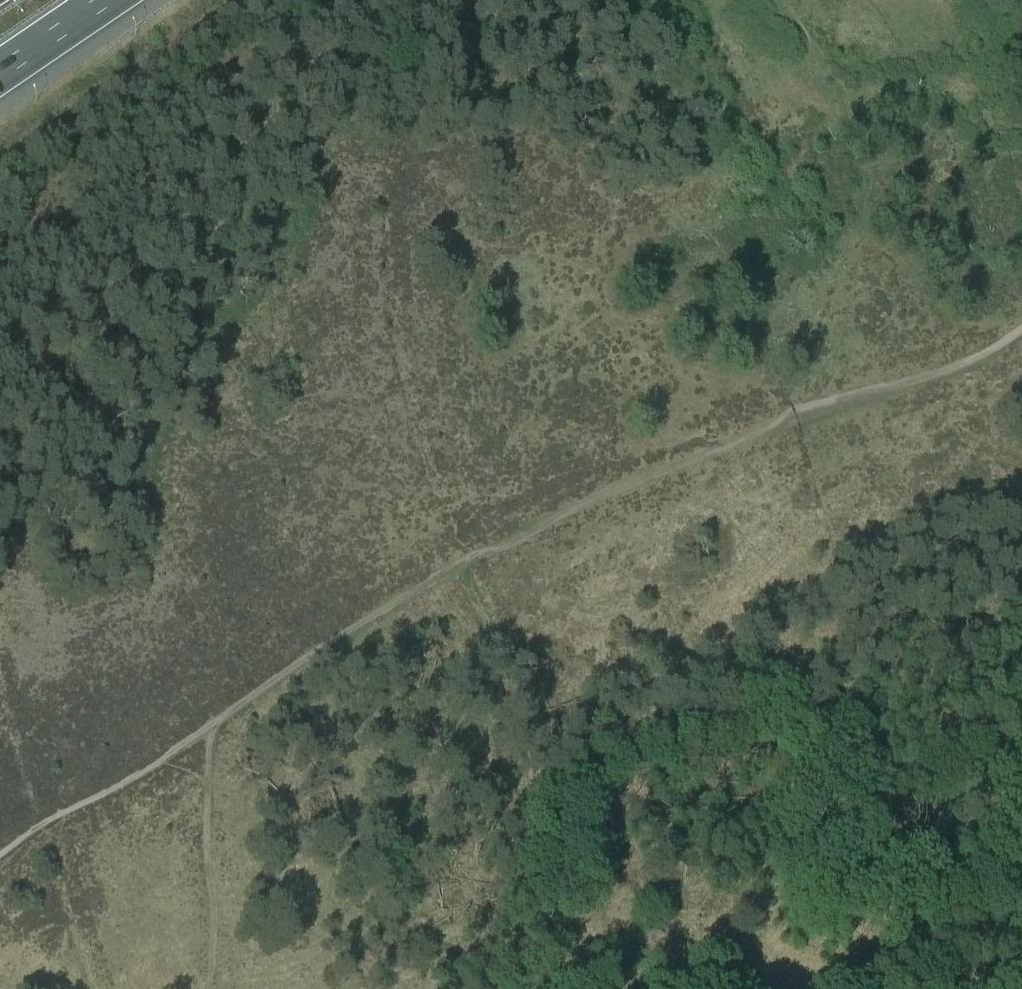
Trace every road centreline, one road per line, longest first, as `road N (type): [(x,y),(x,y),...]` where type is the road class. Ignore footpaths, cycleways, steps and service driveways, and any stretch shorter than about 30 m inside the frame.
road 1 (track): [(1021,327),(932,376),(794,420),(548,518),(421,586),(212,728)]
road 2 (track): [(212,728),(0,854)]
road 3 (motorway): [(0,73),(109,0)]

